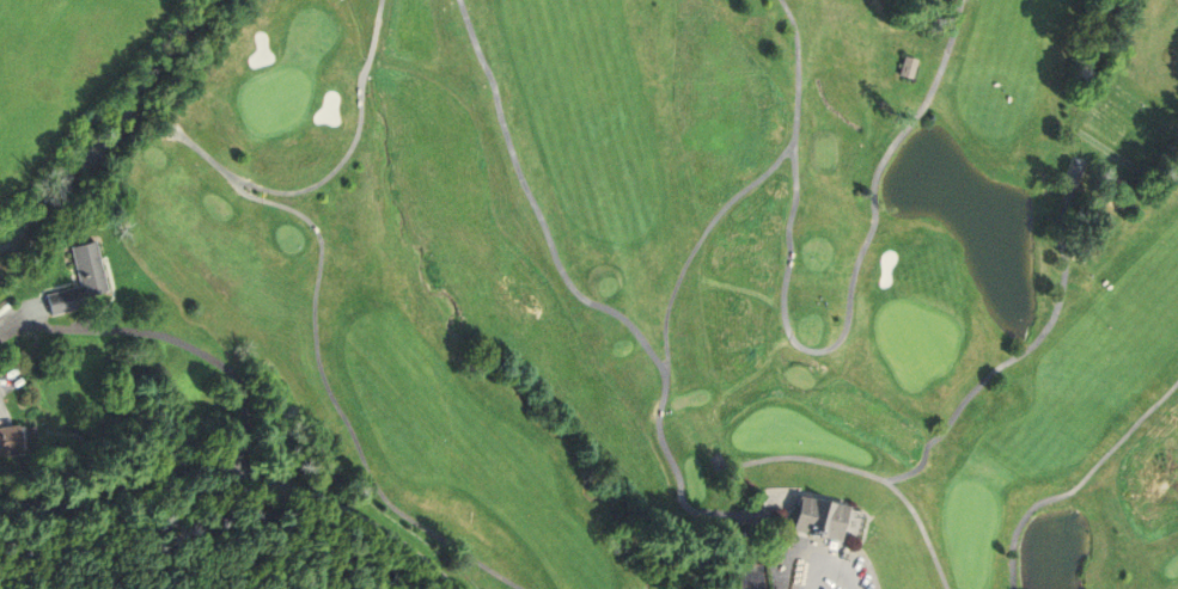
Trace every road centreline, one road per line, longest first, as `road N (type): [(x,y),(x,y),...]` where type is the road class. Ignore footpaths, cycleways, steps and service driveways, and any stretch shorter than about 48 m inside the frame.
road 1 (tertiary): [(451,588),(359,520),(244,478),(169,477),(60,507),(0,508)]

